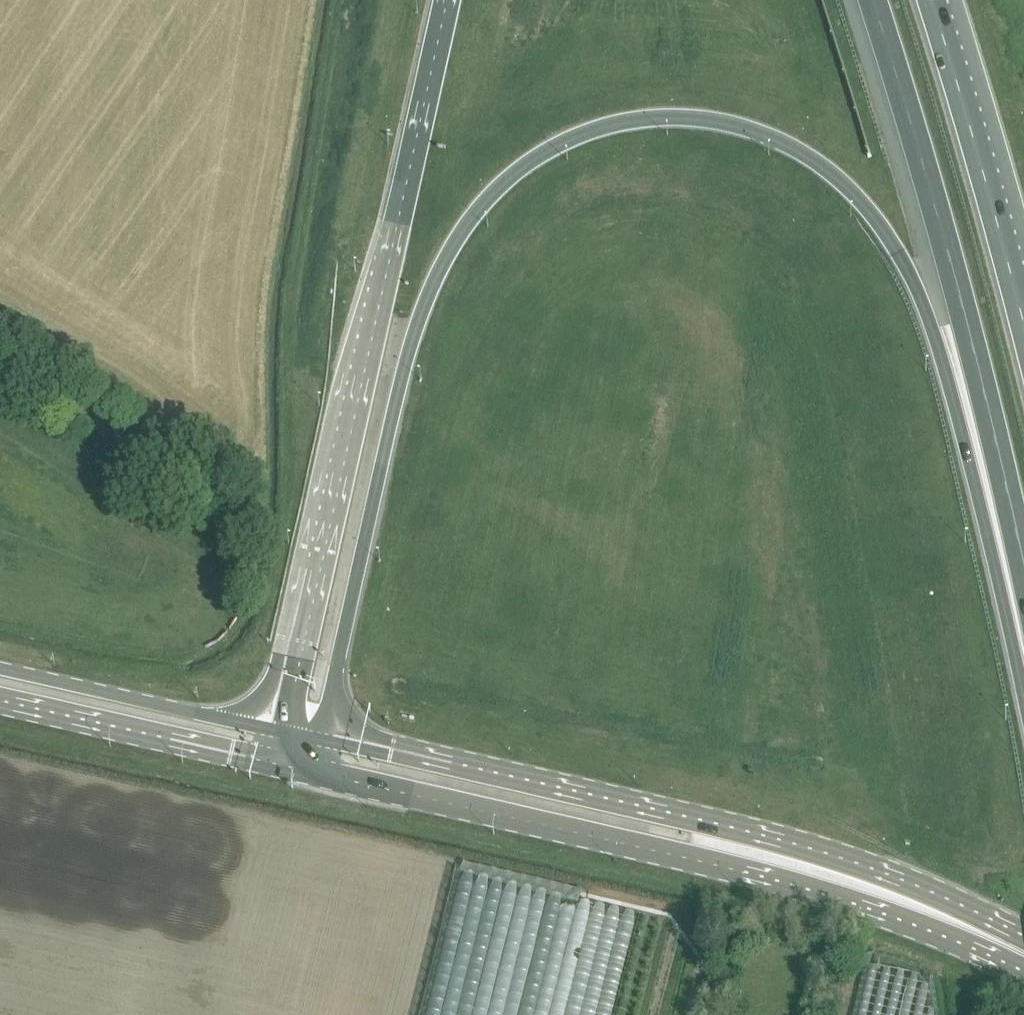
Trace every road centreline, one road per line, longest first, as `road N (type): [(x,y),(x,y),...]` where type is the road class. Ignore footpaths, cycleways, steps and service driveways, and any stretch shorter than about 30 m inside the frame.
road 1 (motorway): [(326,739),(377,483),(417,320),(438,270),(495,188),(528,160),(611,124),(658,114),(744,127),(793,148),(860,199),(895,248),(935,338),(1023,713)]
road 2 (motorway): [(445,0),(284,730)]
road 3 (motorway): [(869,0),(958,300),(1023,583)]
road 4 (secondary): [(296,770),(678,856),(788,860)]
road 5 (secondary): [(788,860),(679,816),(326,739)]
road 6 (motorway): [(1023,306),(935,0)]
road 7 (secondary): [(0,705),(296,770)]
road 8 (secondary): [(284,730),(0,666)]
road 9 (unclassified): [(0,366),(217,500)]
road 10 (secondary): [(1023,949),(928,904),(788,860)]

